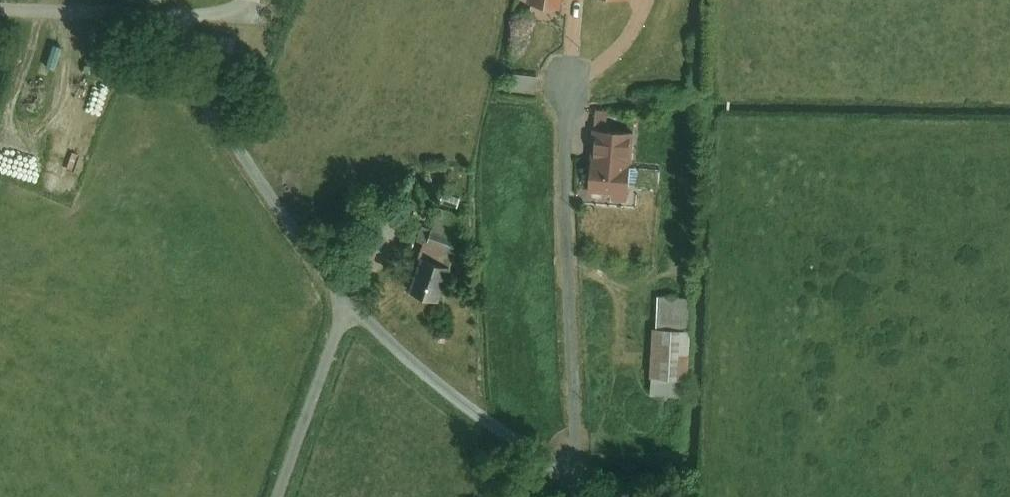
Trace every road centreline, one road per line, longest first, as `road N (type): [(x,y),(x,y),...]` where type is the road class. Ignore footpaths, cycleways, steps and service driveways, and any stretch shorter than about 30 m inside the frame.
road 1 (unclassified): [(350,301),(151,17)]
road 2 (unclassified): [(580,496),(579,471),(532,450),(350,301)]
road 3 (unclassified): [(350,301),(280,496)]
road 4 (unclassified): [(151,17),(0,4)]

